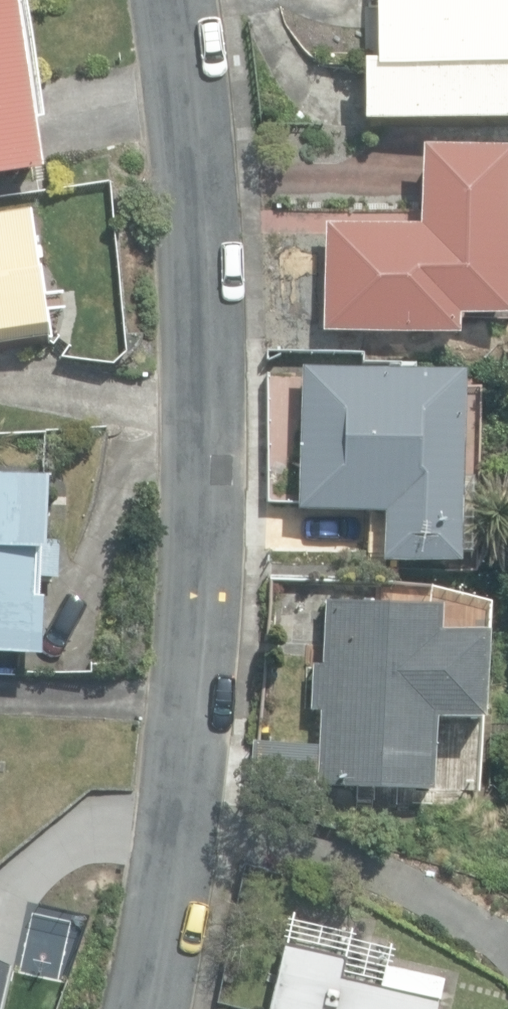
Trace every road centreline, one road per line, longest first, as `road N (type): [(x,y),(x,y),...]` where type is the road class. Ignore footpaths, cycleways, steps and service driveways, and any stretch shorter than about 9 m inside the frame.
road 1 (residential): [(175,0),(192,103),(199,379),(185,834),(155,1008)]

